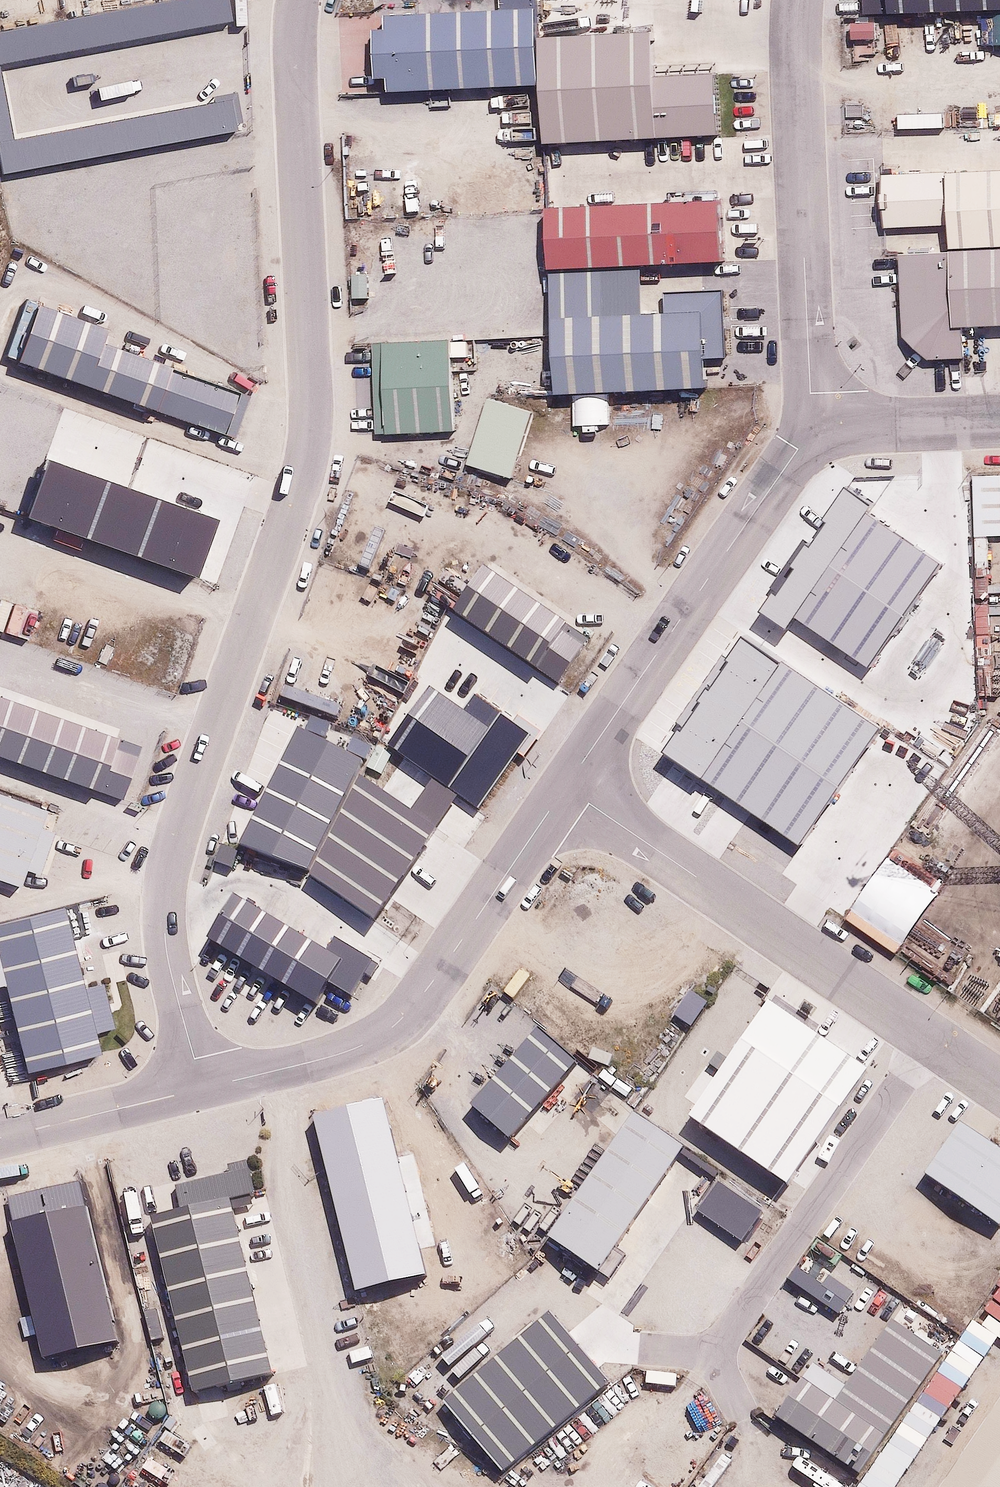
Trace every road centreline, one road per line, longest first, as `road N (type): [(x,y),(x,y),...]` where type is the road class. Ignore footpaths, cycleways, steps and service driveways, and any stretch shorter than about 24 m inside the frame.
road 1 (residential): [(202,1089),(165,944),(167,873),(308,457),(299,0)]
road 2 (residential): [(565,786),(999,1090)]
road 3 (residential): [(202,1089),(333,1055),(398,1022),(565,786)]
road 4 (residential): [(565,786),(798,451),(825,427)]
road 5 (residential): [(825,427),(811,392),(797,0)]
road 6 (residential): [(0,1138),(202,1089)]
road 7 (residential): [(999,420),(825,427)]

